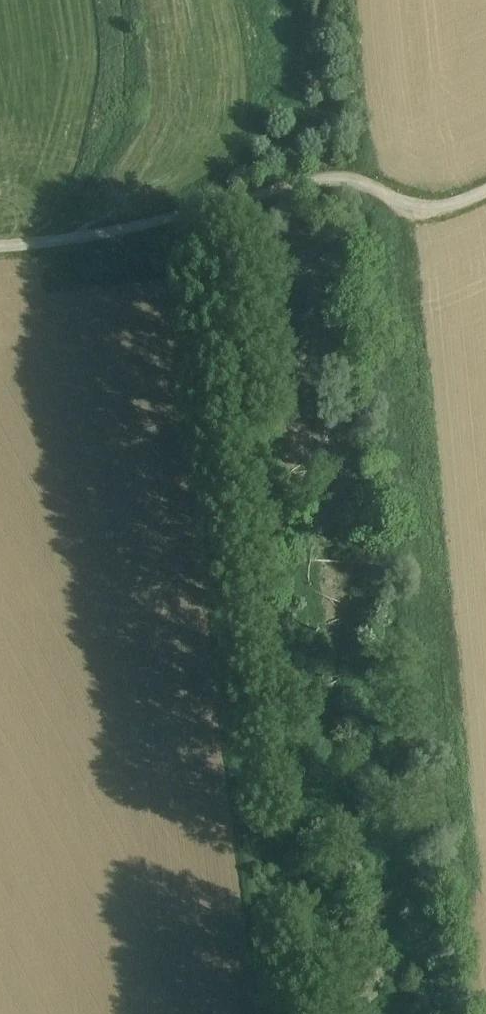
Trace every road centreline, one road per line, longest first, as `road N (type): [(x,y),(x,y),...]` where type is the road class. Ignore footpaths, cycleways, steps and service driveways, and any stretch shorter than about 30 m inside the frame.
road 1 (unclassified): [(485,191),(421,208),(335,175),(101,233),(0,248)]

